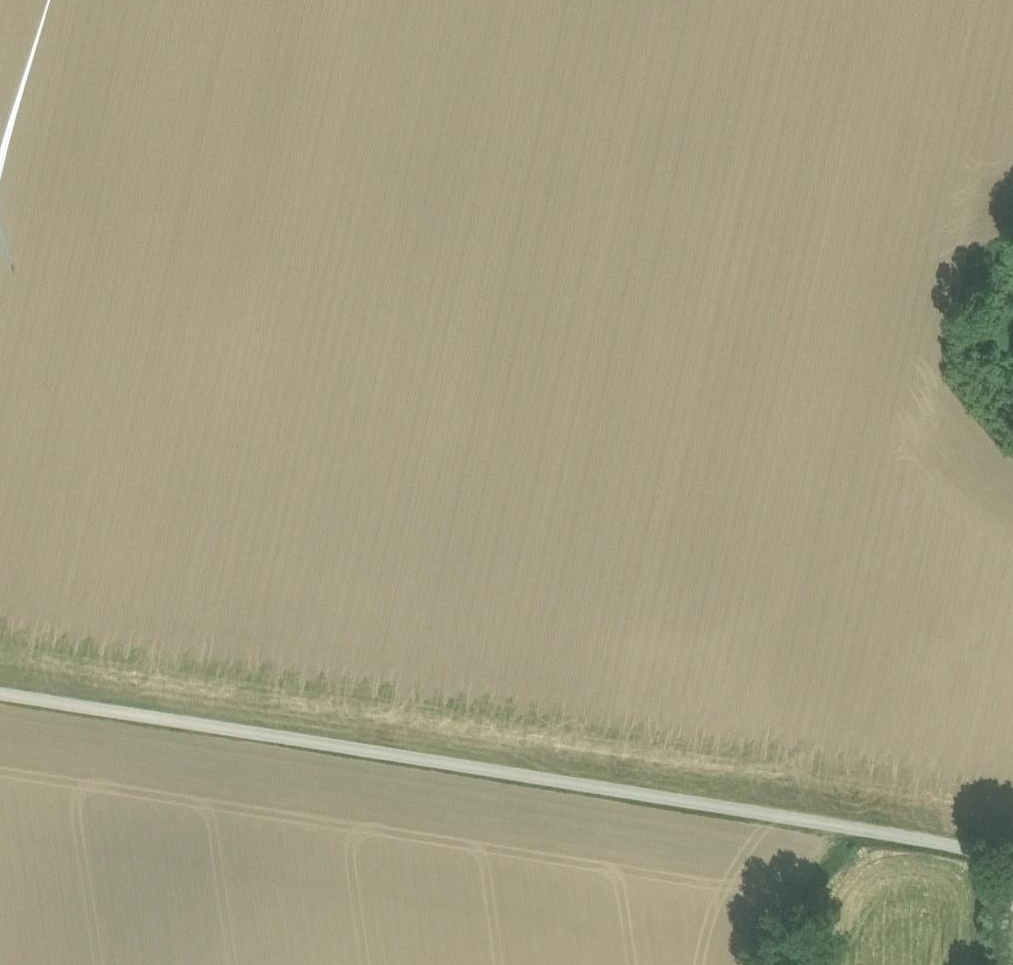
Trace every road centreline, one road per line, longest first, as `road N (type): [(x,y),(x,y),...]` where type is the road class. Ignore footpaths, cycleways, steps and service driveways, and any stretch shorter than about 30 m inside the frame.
road 1 (track): [(0,692),(824,823),(1012,863)]

